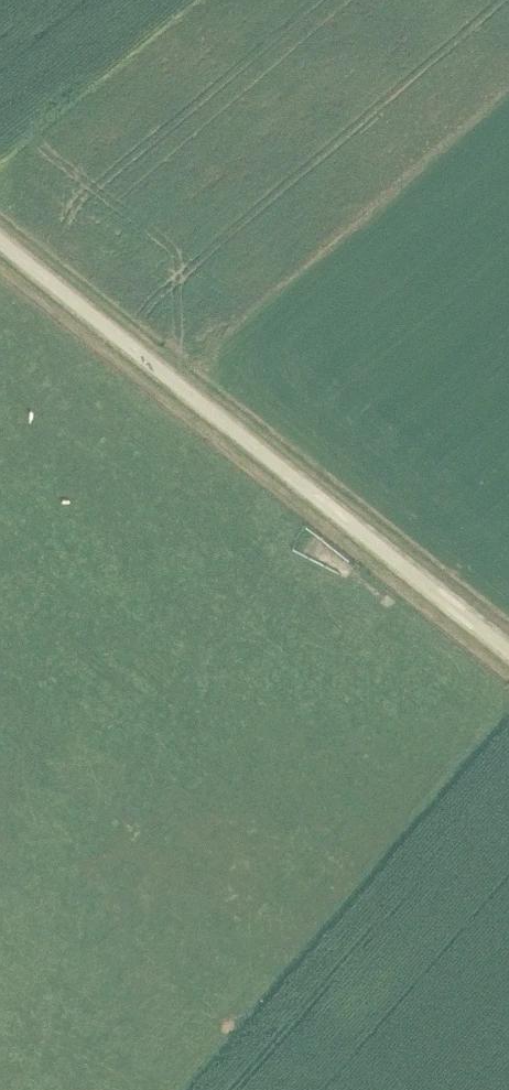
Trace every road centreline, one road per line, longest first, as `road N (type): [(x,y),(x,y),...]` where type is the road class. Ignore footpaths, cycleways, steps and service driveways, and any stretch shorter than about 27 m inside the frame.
road 1 (track): [(508,648),(0,243)]

